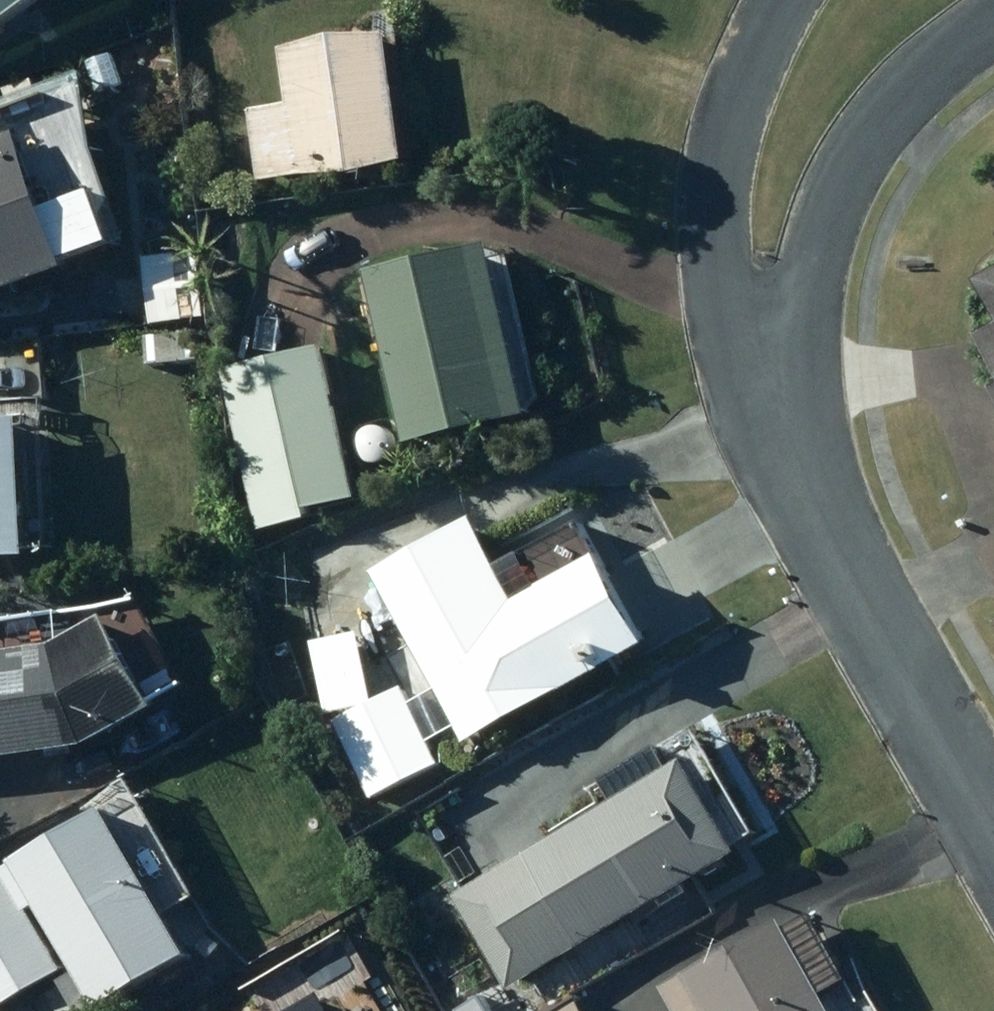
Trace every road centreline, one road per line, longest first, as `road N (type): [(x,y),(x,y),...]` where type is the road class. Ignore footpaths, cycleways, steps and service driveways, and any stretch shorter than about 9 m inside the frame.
road 1 (residential): [(993,19),(946,52),(887,115),(840,196),(807,282),(783,436)]
road 2 (residential): [(783,436),(725,324),(709,237),(716,144),(733,84),(778,0)]
road 3 (residential): [(783,436),(993,805)]

